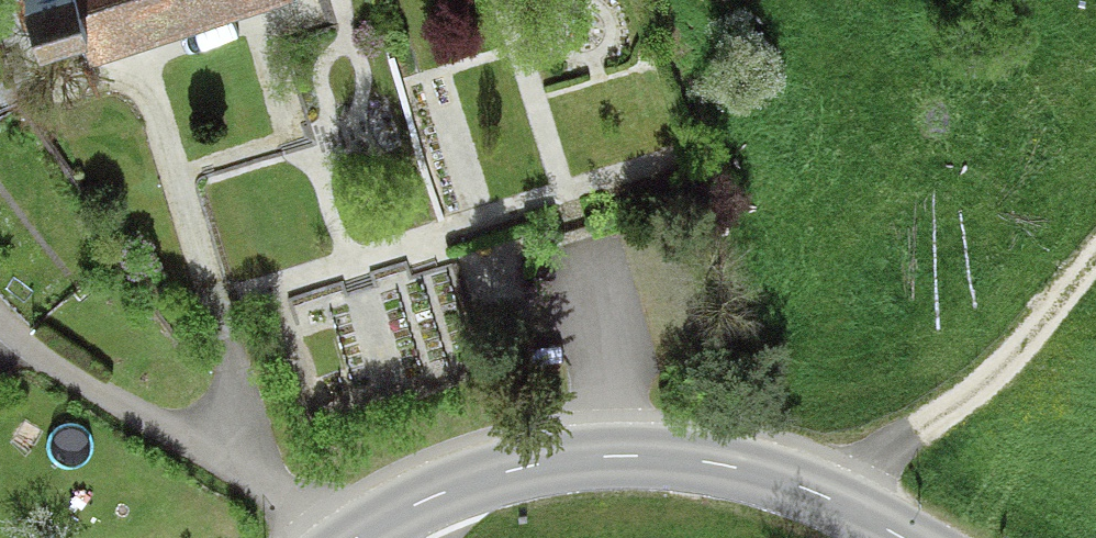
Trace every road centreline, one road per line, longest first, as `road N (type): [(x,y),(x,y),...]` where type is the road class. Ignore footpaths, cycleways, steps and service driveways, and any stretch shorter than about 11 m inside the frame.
road 1 (secondary): [(903,537),(785,483),(694,462),(612,458),(522,469),(419,496),(351,537)]
road 2 (residential): [(0,313),(65,372),(271,490),(333,537)]
road 3 (track): [(1095,256),(960,406),(820,499)]

